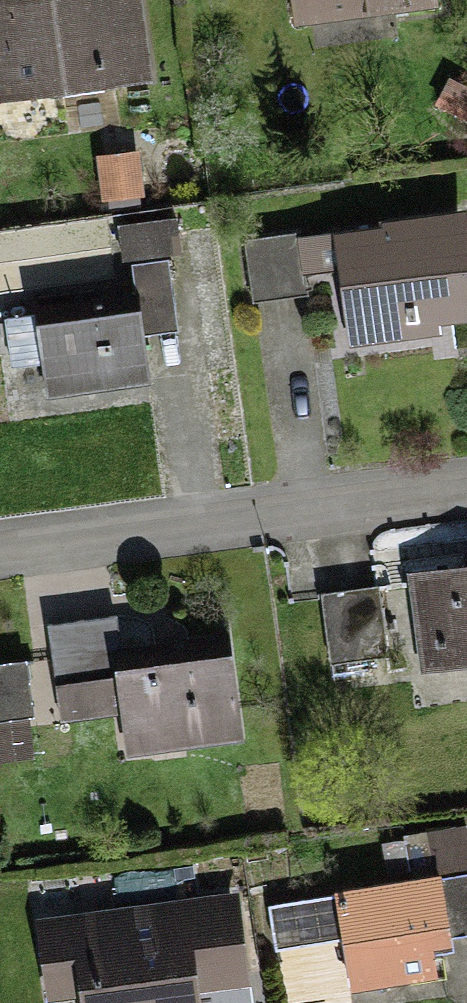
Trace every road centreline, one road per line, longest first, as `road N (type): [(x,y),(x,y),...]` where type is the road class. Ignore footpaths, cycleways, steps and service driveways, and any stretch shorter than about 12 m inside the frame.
road 1 (residential): [(0,544),(466,488)]

